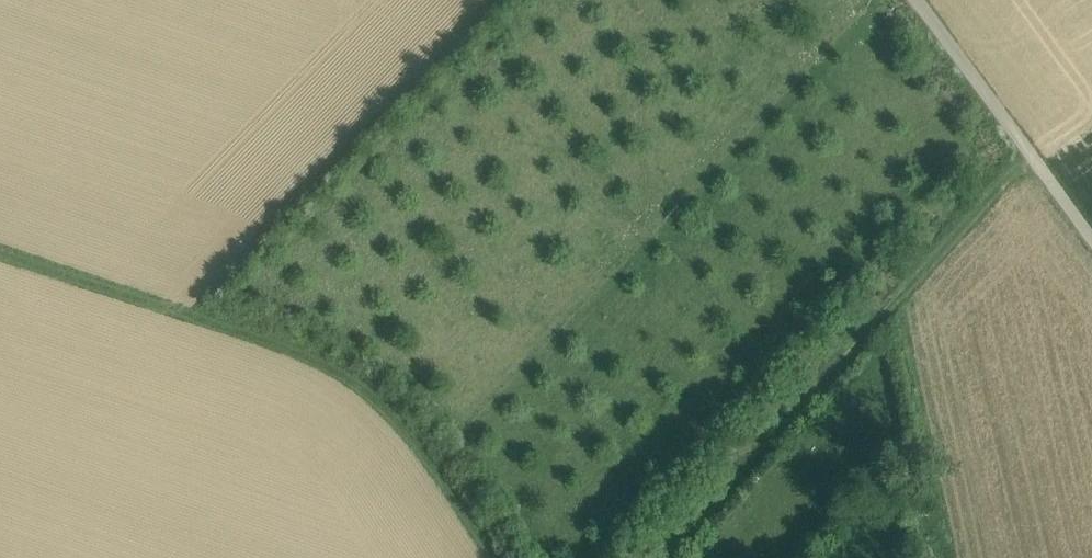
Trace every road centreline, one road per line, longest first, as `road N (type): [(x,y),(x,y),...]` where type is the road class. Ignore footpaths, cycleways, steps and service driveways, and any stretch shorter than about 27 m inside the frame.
road 1 (track): [(1091,235),(918,0)]

